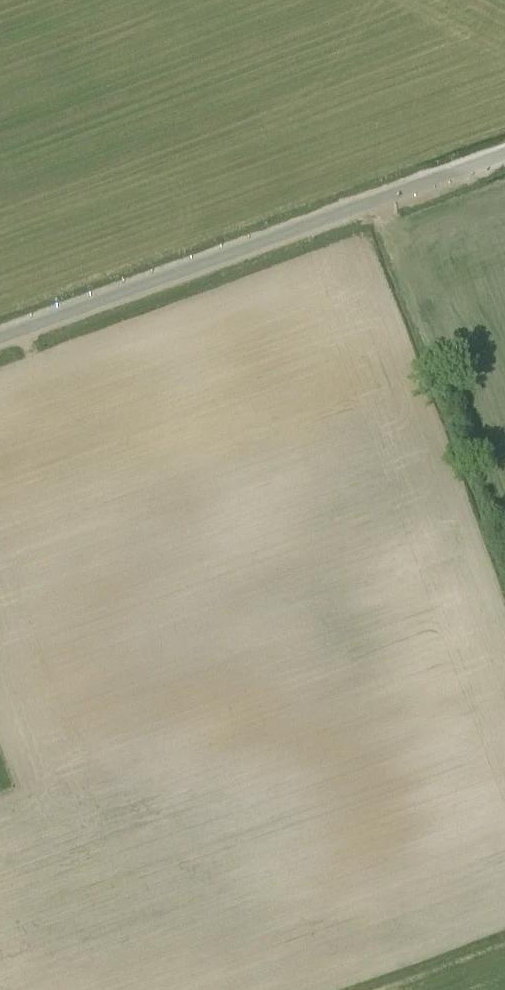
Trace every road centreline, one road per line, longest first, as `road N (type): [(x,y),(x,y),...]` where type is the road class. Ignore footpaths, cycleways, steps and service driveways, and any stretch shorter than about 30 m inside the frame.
road 1 (tertiary): [(0,339),(504,155)]

